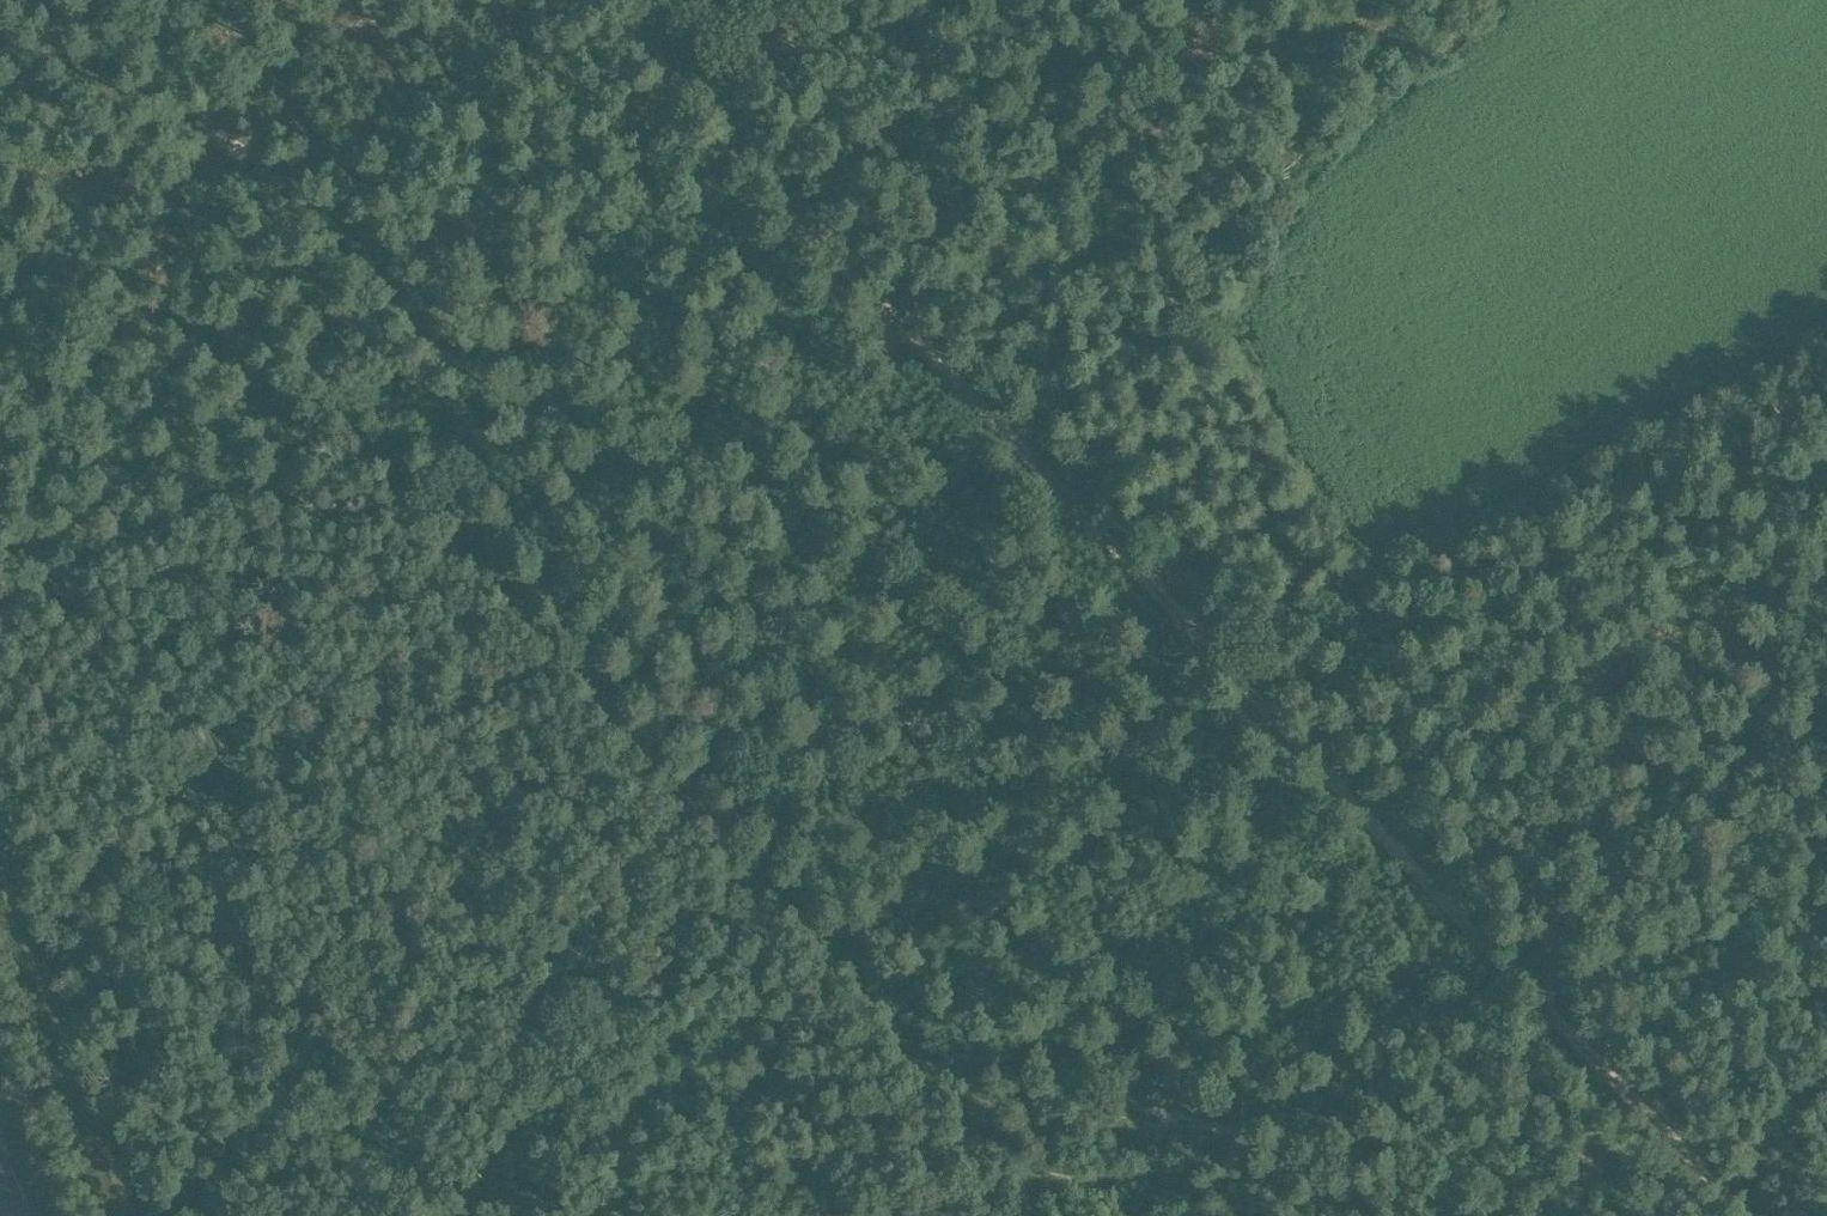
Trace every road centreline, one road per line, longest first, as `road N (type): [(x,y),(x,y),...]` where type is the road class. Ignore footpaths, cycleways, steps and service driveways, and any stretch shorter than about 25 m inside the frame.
road 1 (track): [(635,36),(685,100),(1502,953)]
road 2 (track): [(1502,953),(1747,1215)]
road 3 (track): [(1826,801),(1502,953)]
road 4 (track): [(1001,427),(1164,353),(1283,340)]

